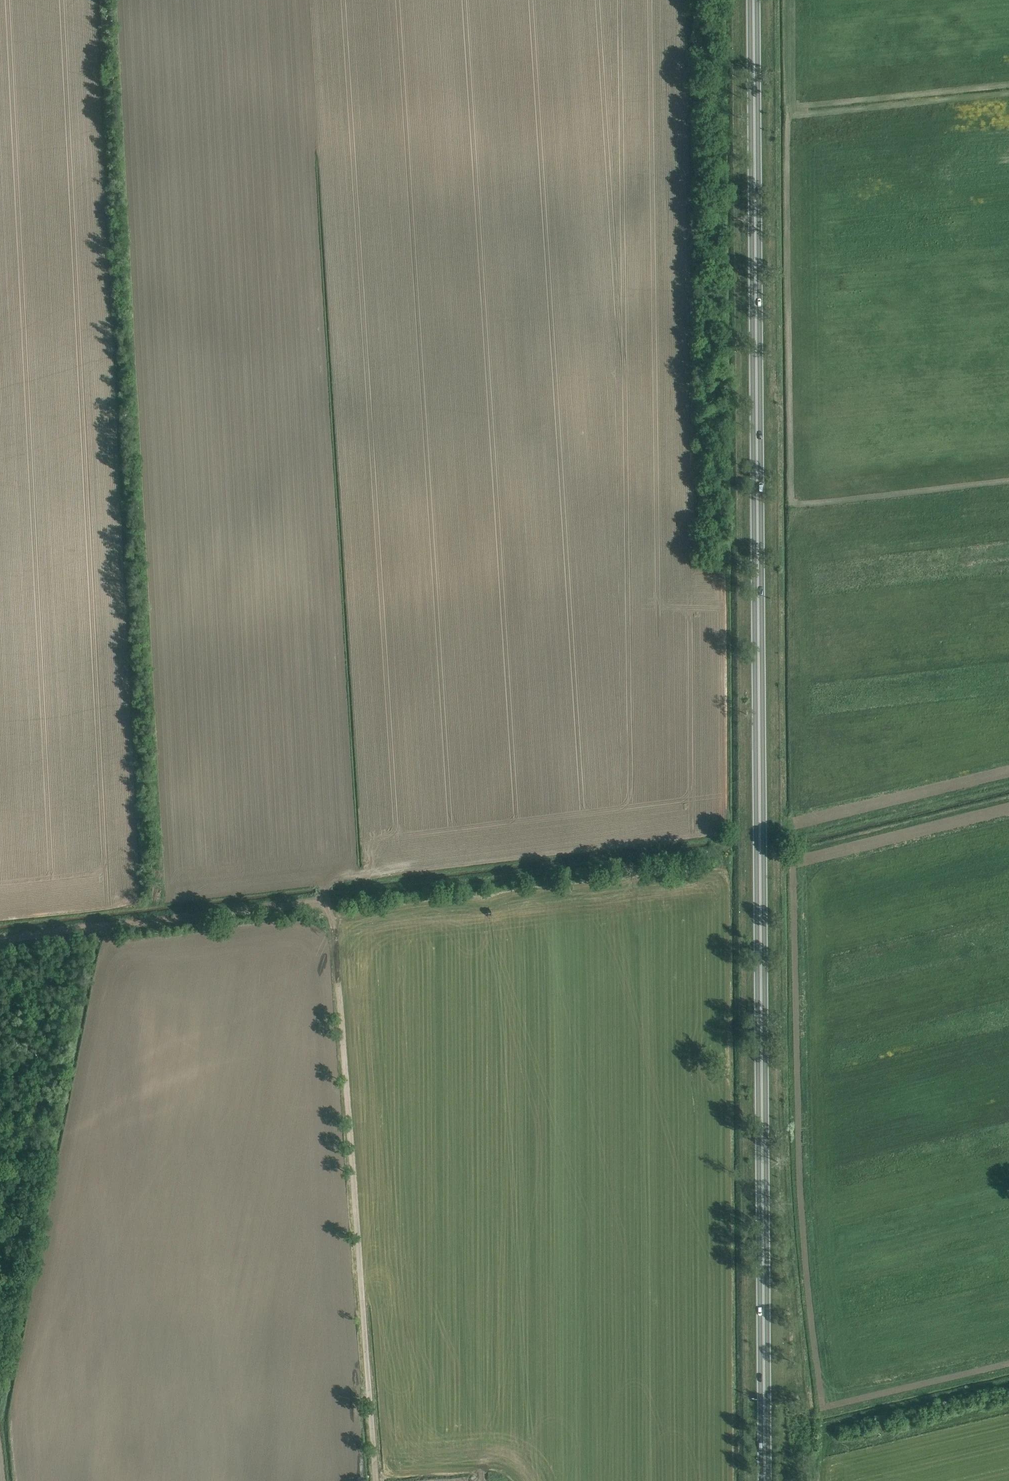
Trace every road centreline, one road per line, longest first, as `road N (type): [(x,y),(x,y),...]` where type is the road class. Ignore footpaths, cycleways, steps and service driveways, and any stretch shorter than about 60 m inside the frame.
road 1 (primary): [(767,1480),(754,0)]
road 2 (track): [(704,855),(0,939)]
road 3 (track): [(377,1480),(327,899)]

